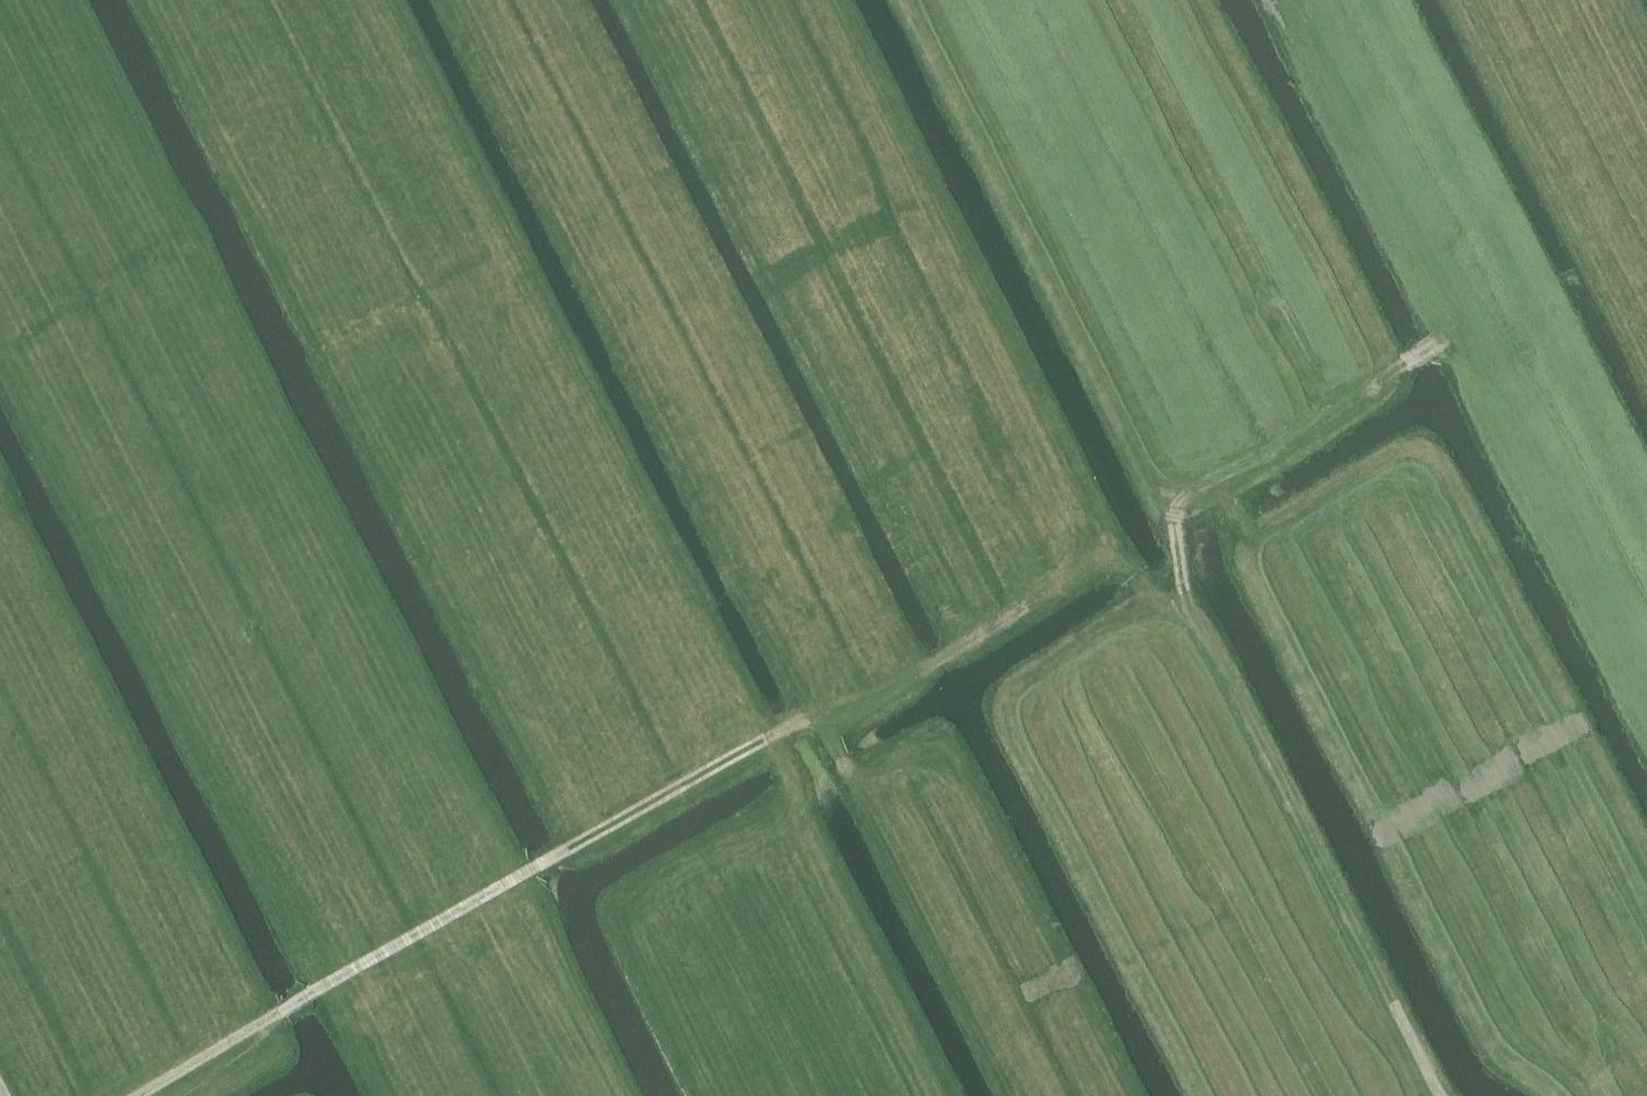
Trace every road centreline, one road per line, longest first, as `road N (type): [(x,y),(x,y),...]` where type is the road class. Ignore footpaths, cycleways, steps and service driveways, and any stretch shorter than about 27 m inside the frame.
road 1 (track): [(1440,1095),(1206,635),(1123,567),(1093,563),(908,678)]
road 2 (track): [(137,1095),(807,717)]

